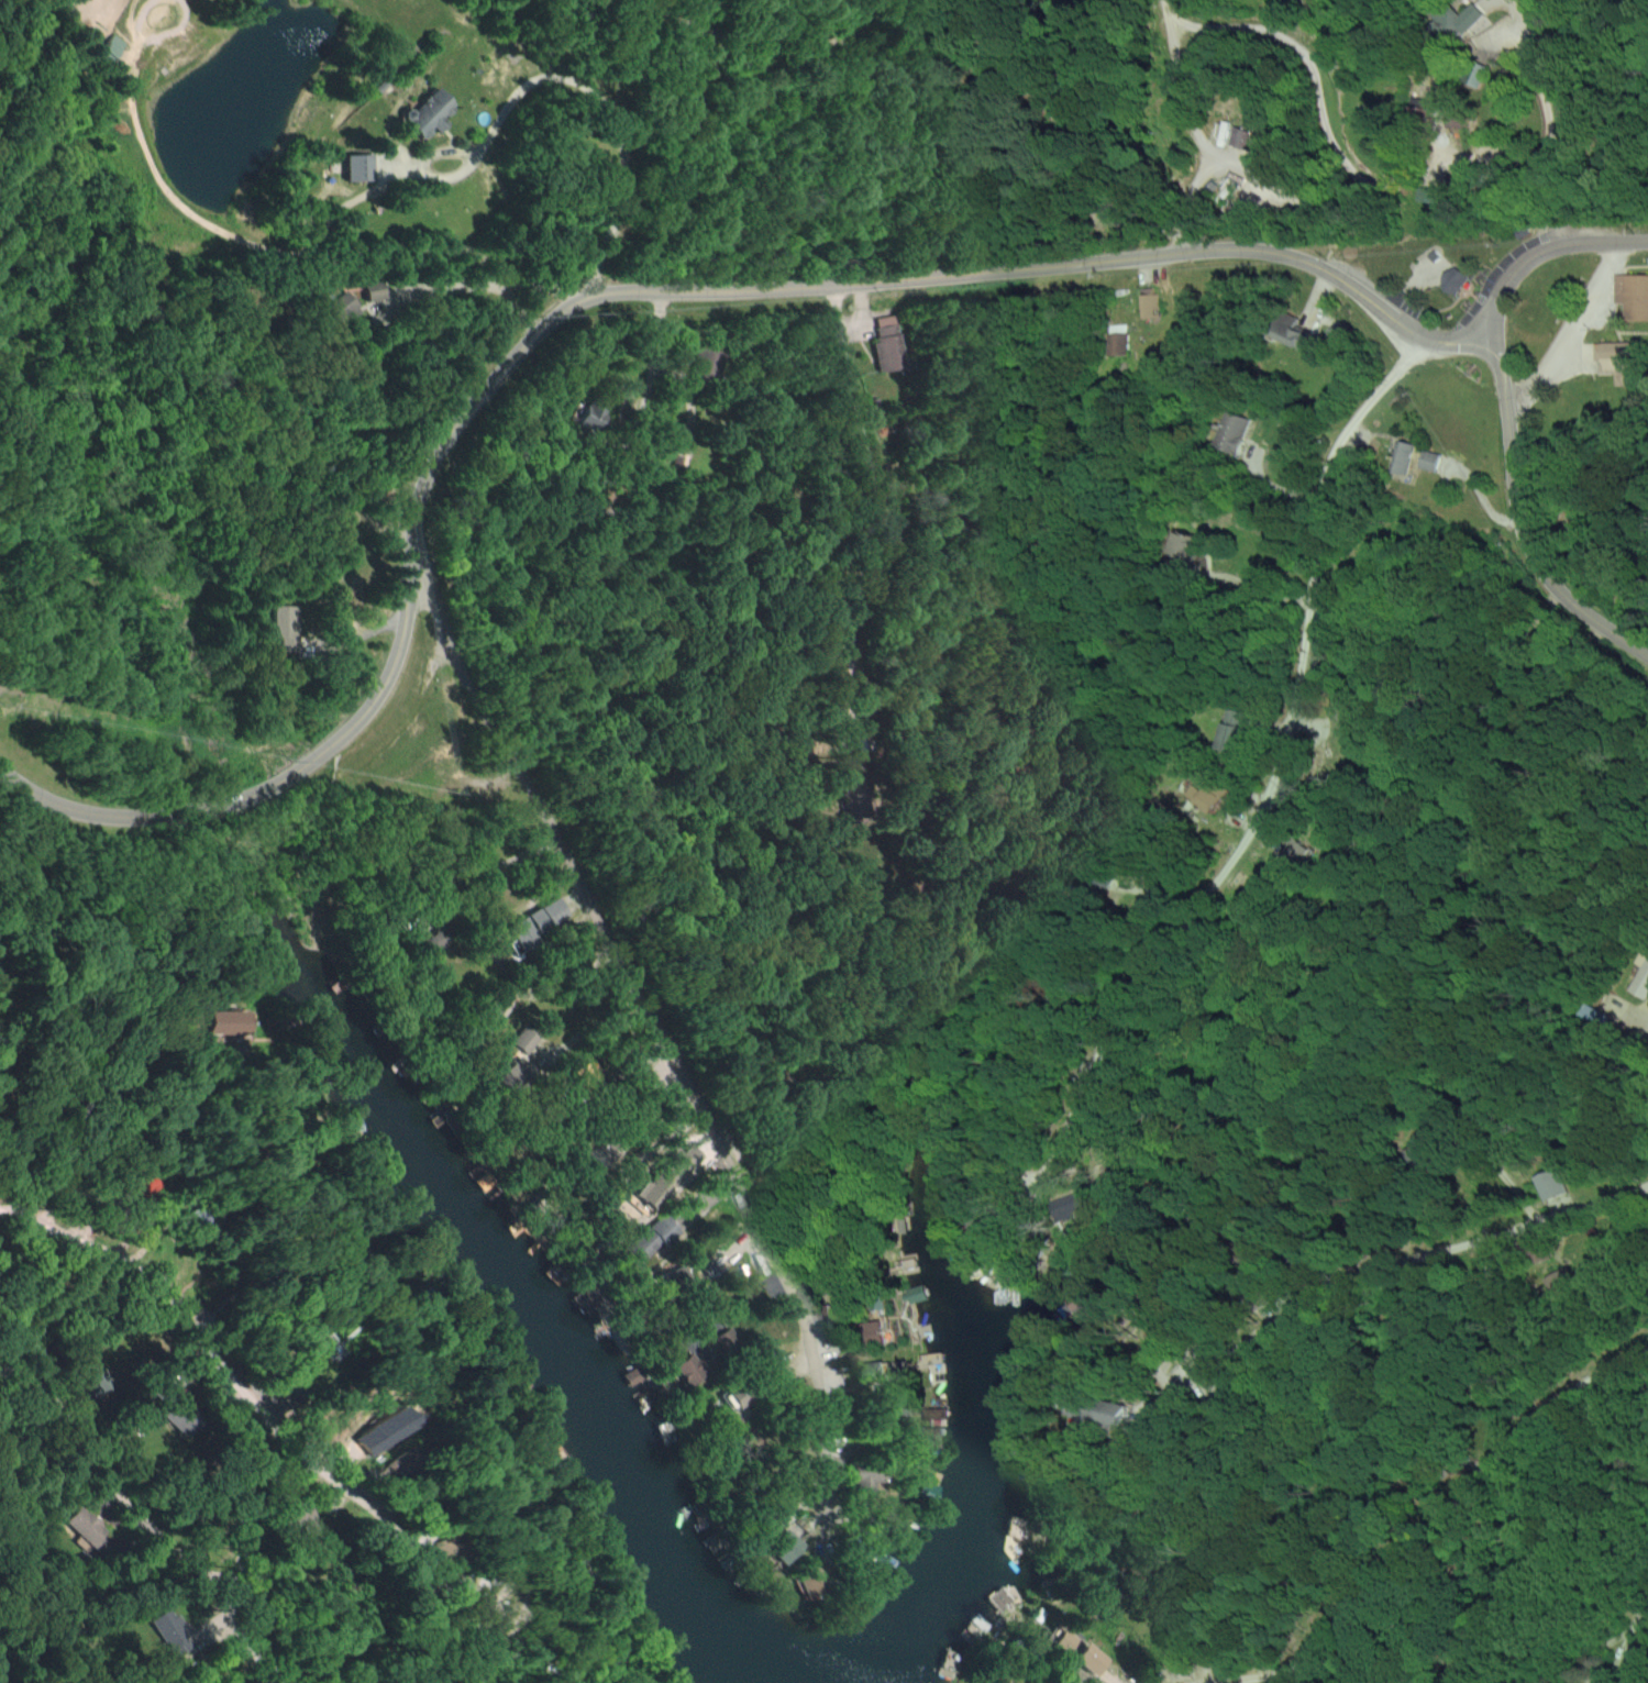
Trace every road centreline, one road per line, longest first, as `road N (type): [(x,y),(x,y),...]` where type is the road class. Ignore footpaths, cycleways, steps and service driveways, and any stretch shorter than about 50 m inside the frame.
road 1 (residential): [(0,772),(47,802),(103,818),(145,818),(241,798),(319,759),(360,723),(384,686),(403,618),(418,489),(432,461),(541,330),(600,296),(829,288),(1246,252),(1314,269),(1428,343)]
road 2 (residential): [(816,1519),(810,1366),(777,1267),(458,674),(413,517)]
road 3 (residential): [(1031,1185),(1152,965),(1263,813),(1305,646),(1328,466),(1363,409),(1428,343)]
road 4 (residential): [(509,1652),(443,1598),(369,1509),(300,1457),(140,1271),(0,1211)]
road 5 (residential): [(1647,1194),(1360,1271),(1187,1377),(1133,1444)]
road 6 (residential): [(1296,1682),(1296,1672),(1404,1550),(1544,1411),(1647,1355)]
road 7 (residential): [(829,288),(874,487),(847,629),(850,701)]
road 8 (residential): [(1647,657),(1582,613),(1533,556),(1517,514),(1496,359),(1479,344),(1451,342)]
road 9 (residential): [(660,290),(635,495),(619,510),(604,509),(598,496),(606,470),(644,416)]
road 10 (residential): [(231,1590),(119,1498),(60,1406),(0,1368)]
road 11 (residential): [(1428,343),(1468,332),(1535,256),(1570,245),(1647,242)]
road 12 (residential): [(231,1590),(247,1510),(230,1381)]

